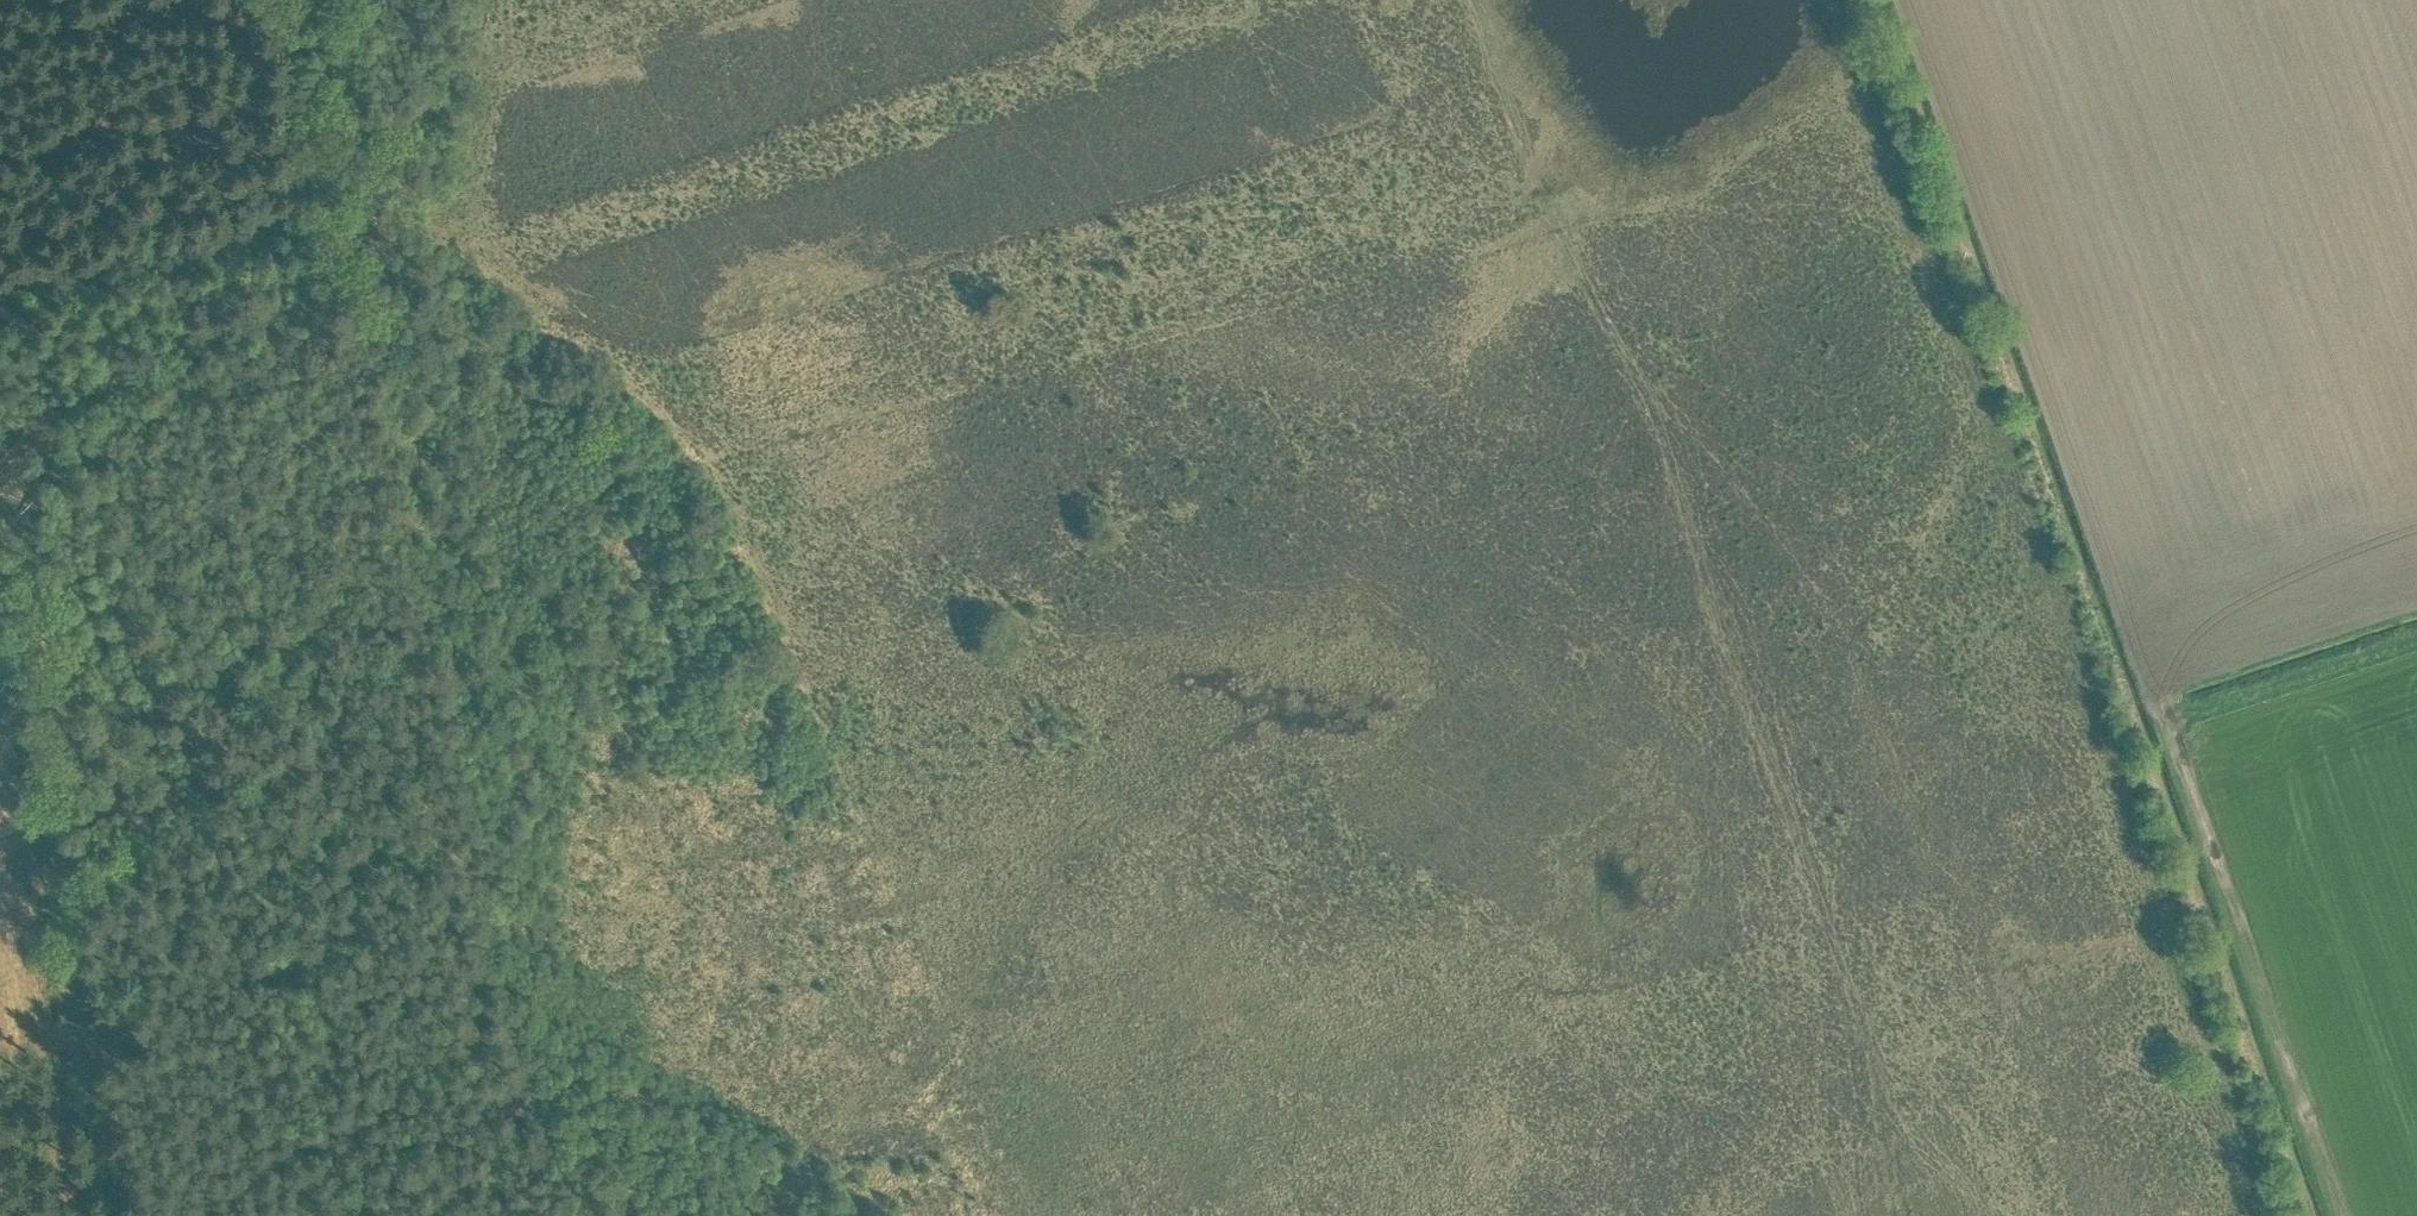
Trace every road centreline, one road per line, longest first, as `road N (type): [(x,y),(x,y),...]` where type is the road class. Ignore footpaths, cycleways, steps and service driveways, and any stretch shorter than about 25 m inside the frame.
road 1 (track): [(2335,1215),(2157,705)]
road 2 (track): [(322,0),(367,224)]

